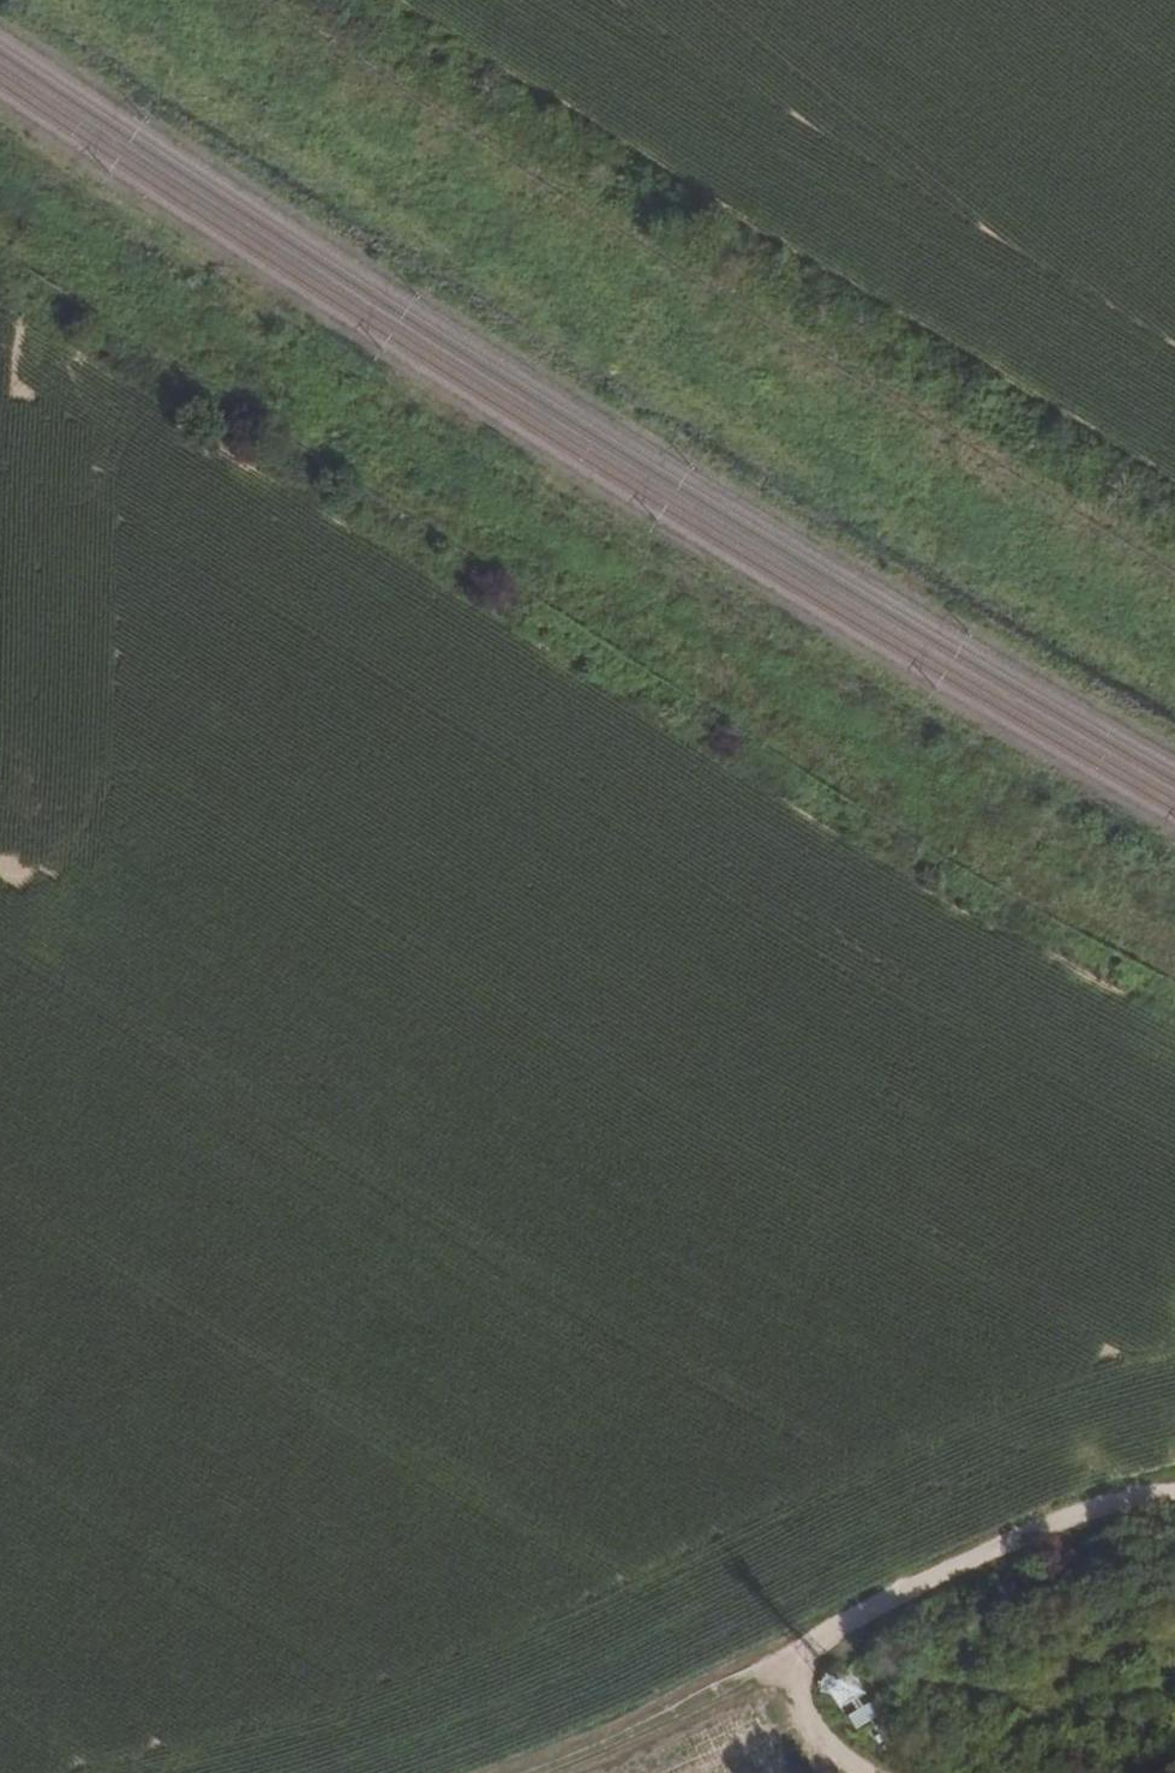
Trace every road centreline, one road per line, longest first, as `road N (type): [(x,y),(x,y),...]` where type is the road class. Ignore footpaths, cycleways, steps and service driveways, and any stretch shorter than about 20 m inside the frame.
road 1 (track): [(779,1658),(927,1578),(1107,1498),(1174,1492)]
road 2 (track): [(884,1772),(829,1742),(779,1658)]

